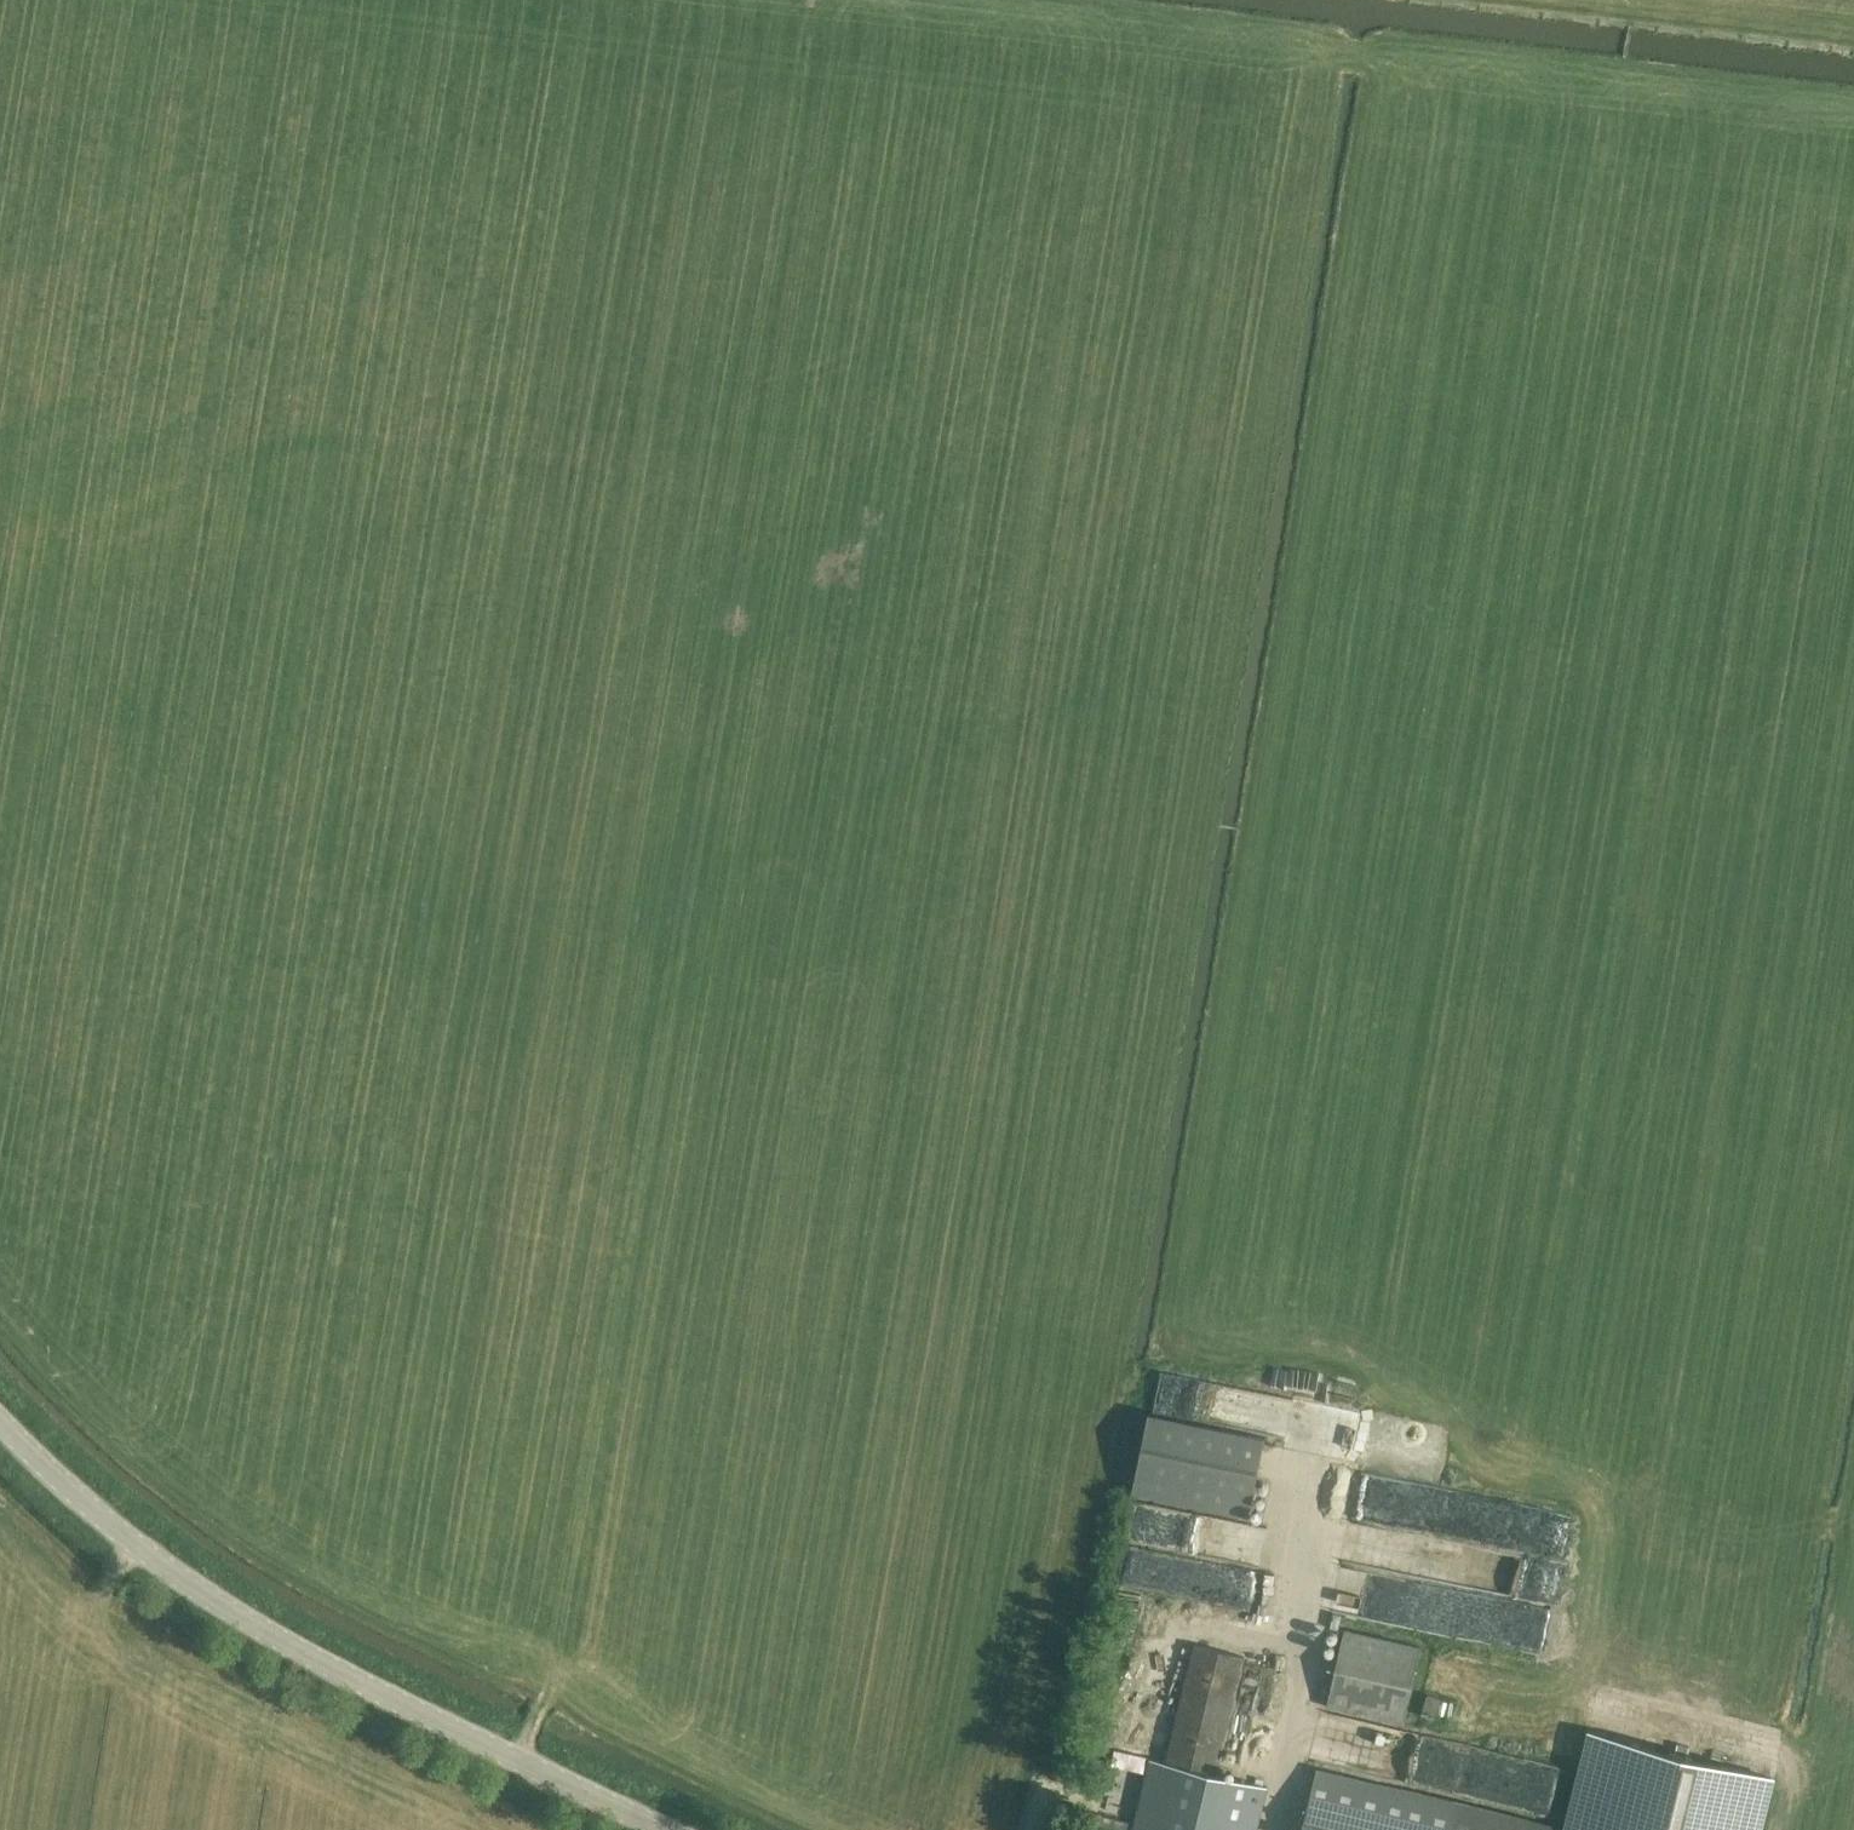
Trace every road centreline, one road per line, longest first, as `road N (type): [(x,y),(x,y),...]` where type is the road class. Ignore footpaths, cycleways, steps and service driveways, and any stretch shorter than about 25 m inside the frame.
road 1 (tertiary): [(670,1829),(208,1592),(88,1505),(0,1415)]

